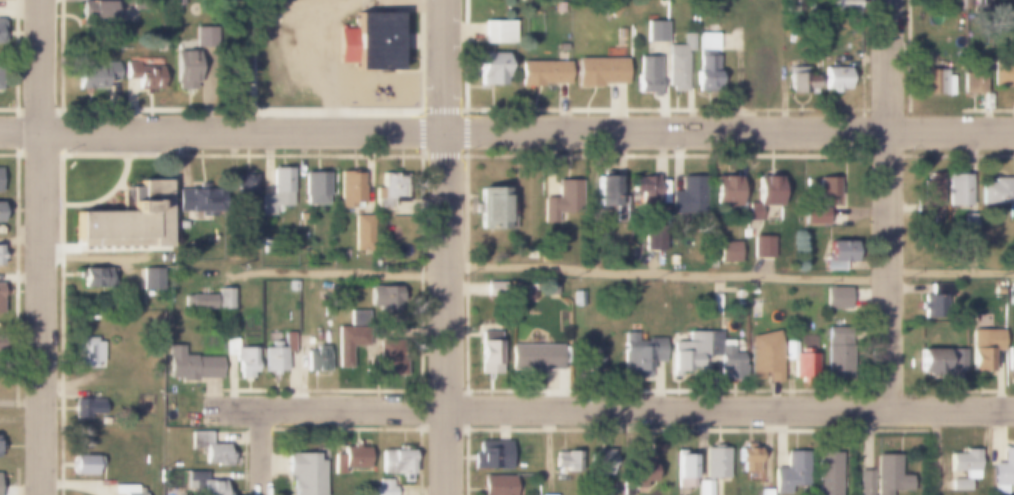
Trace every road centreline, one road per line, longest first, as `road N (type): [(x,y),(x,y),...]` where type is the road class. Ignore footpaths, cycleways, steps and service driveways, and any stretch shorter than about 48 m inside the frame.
road 1 (residential): [(0,131),(1013,130)]
road 2 (residential): [(211,411),(1013,409)]
road 3 (residential): [(447,494),(447,0)]
road 4 (residential): [(42,0),(42,494)]
road 5 (residential): [(892,409),(889,0)]

